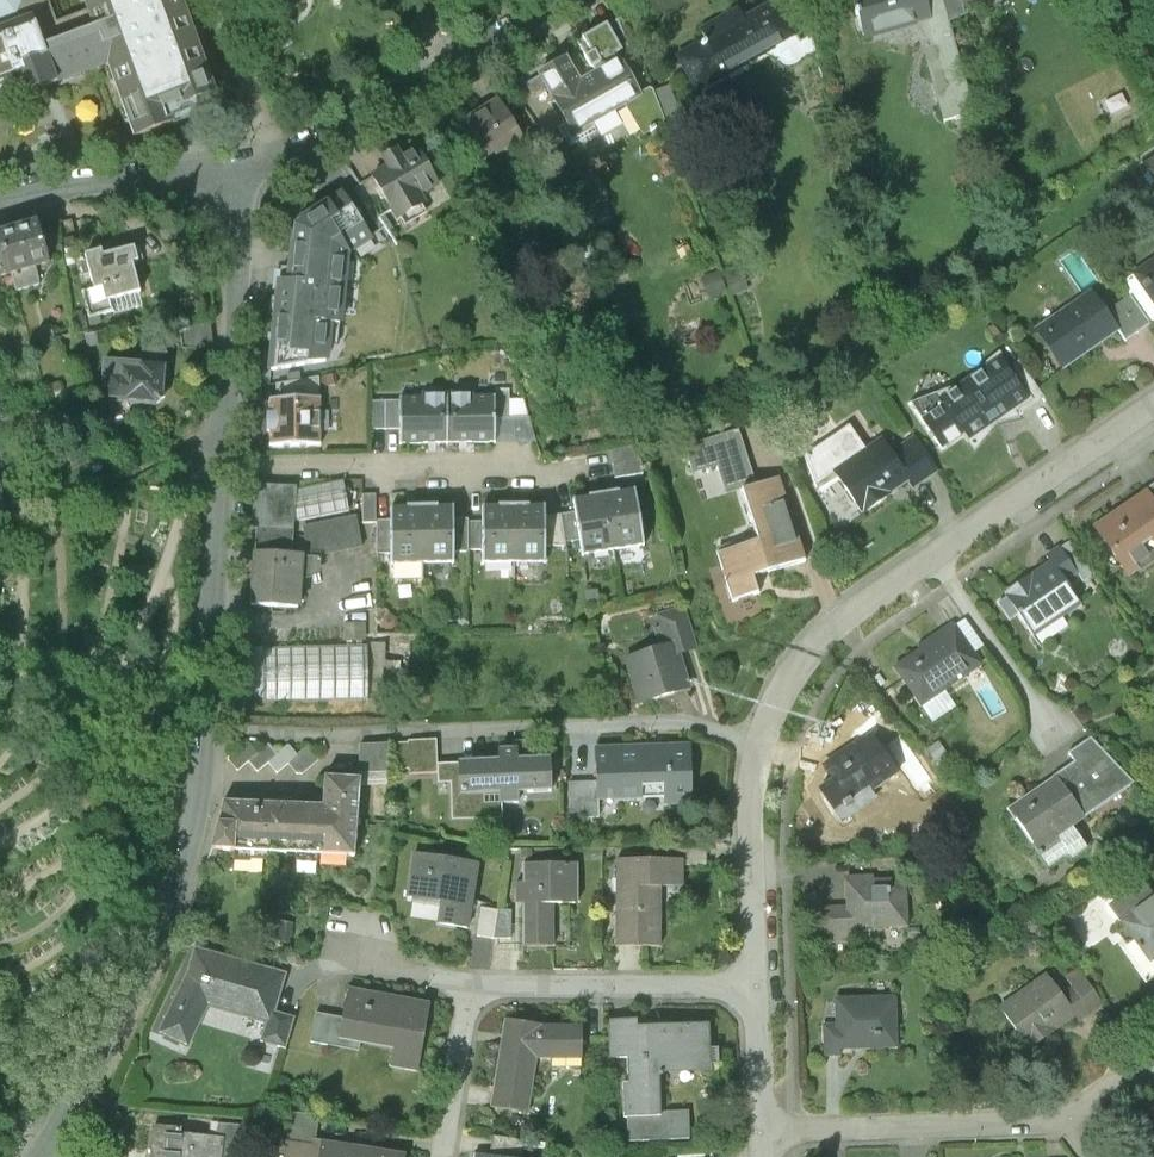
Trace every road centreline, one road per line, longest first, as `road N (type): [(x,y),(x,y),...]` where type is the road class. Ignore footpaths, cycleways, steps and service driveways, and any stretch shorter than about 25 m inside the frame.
road 1 (residential): [(1153,404),(824,629),(786,679),(761,743),(756,788),(758,984)]
road 2 (residential): [(227,463),(213,732),(192,861),(129,1019),(44,1156)]
road 3 (residential): [(552,0),(320,141),(227,168)]
road 4 (residential): [(227,463),(542,479),(586,472)]
road 5 (residential): [(227,168),(239,254),(227,463)]
road 6 (residential): [(767,1133),(1061,1119)]
road 7 (residential): [(758,984),(475,984)]
road 8 (residential): [(227,168),(113,174),(0,195)]
road 9 (residential): [(475,984),(442,1156)]
road 10 (residential): [(758,984),(767,1133)]
road 11 (residential): [(475,984),(346,963)]

